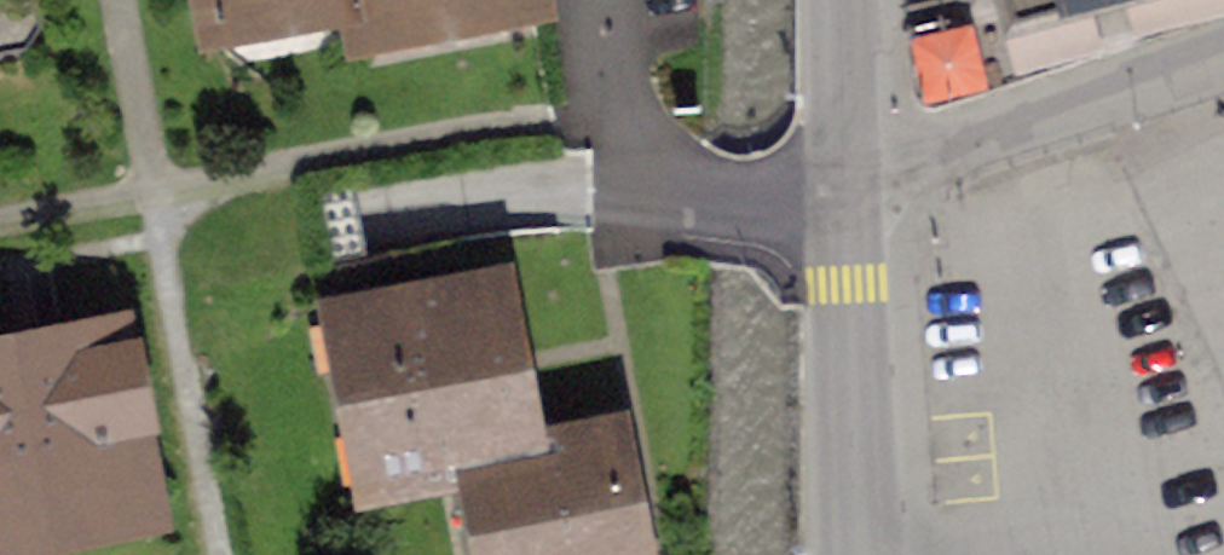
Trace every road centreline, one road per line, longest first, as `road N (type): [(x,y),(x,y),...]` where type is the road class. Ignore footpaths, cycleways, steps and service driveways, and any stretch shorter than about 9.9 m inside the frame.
road 1 (residential): [(1223,40),(853,178)]
road 2 (tertiary): [(853,178),(862,554)]
road 3 (tertiary): [(845,0),(853,178)]

